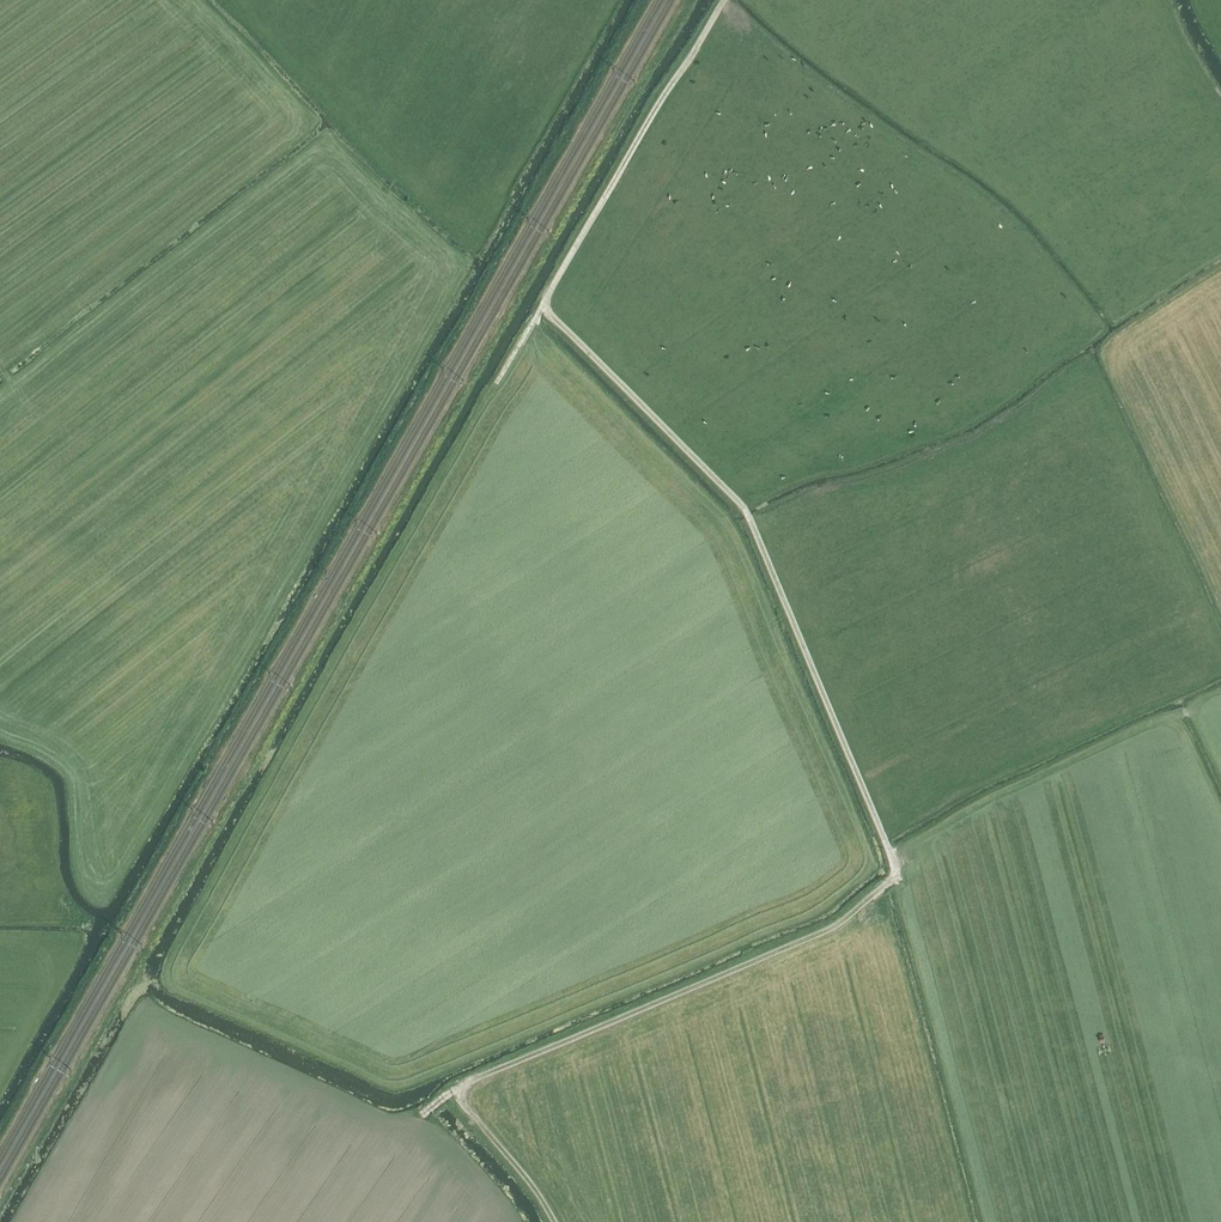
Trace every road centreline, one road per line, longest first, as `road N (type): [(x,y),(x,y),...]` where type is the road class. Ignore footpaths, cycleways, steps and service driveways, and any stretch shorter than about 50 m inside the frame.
road 1 (track): [(449,1096),(835,927),(894,881),(889,848),(733,497),(544,309),(487,403)]
road 2 (track): [(891,861),(1220,692)]
road 3 (track): [(544,309),(724,0)]
road 4 (track): [(555,1221),(501,1148),(449,1096)]

